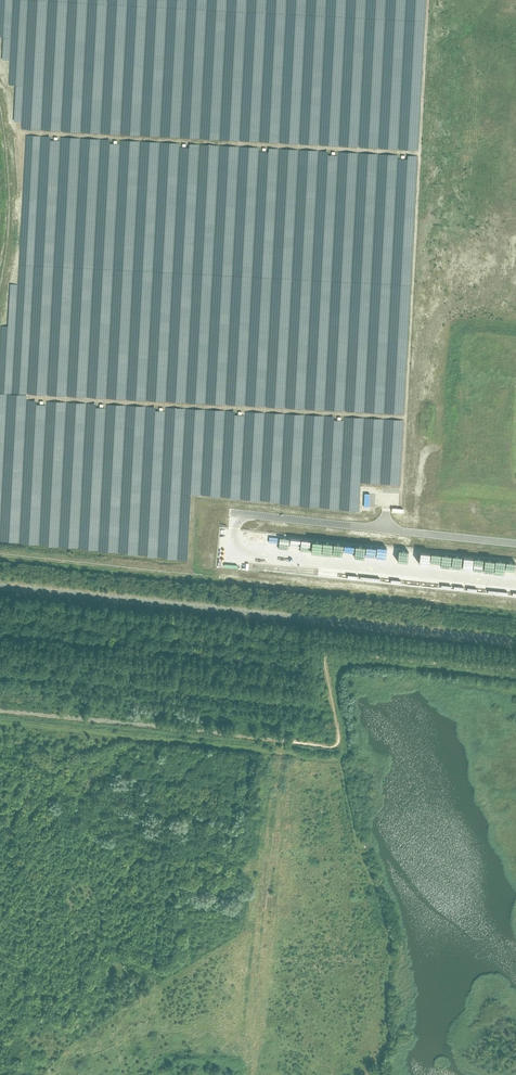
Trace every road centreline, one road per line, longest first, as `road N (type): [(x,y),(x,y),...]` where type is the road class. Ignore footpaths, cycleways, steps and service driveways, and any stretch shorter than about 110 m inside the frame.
road 1 (unclassified): [(515,641),(0,587)]
road 2 (unclassified): [(515,544),(232,514)]

